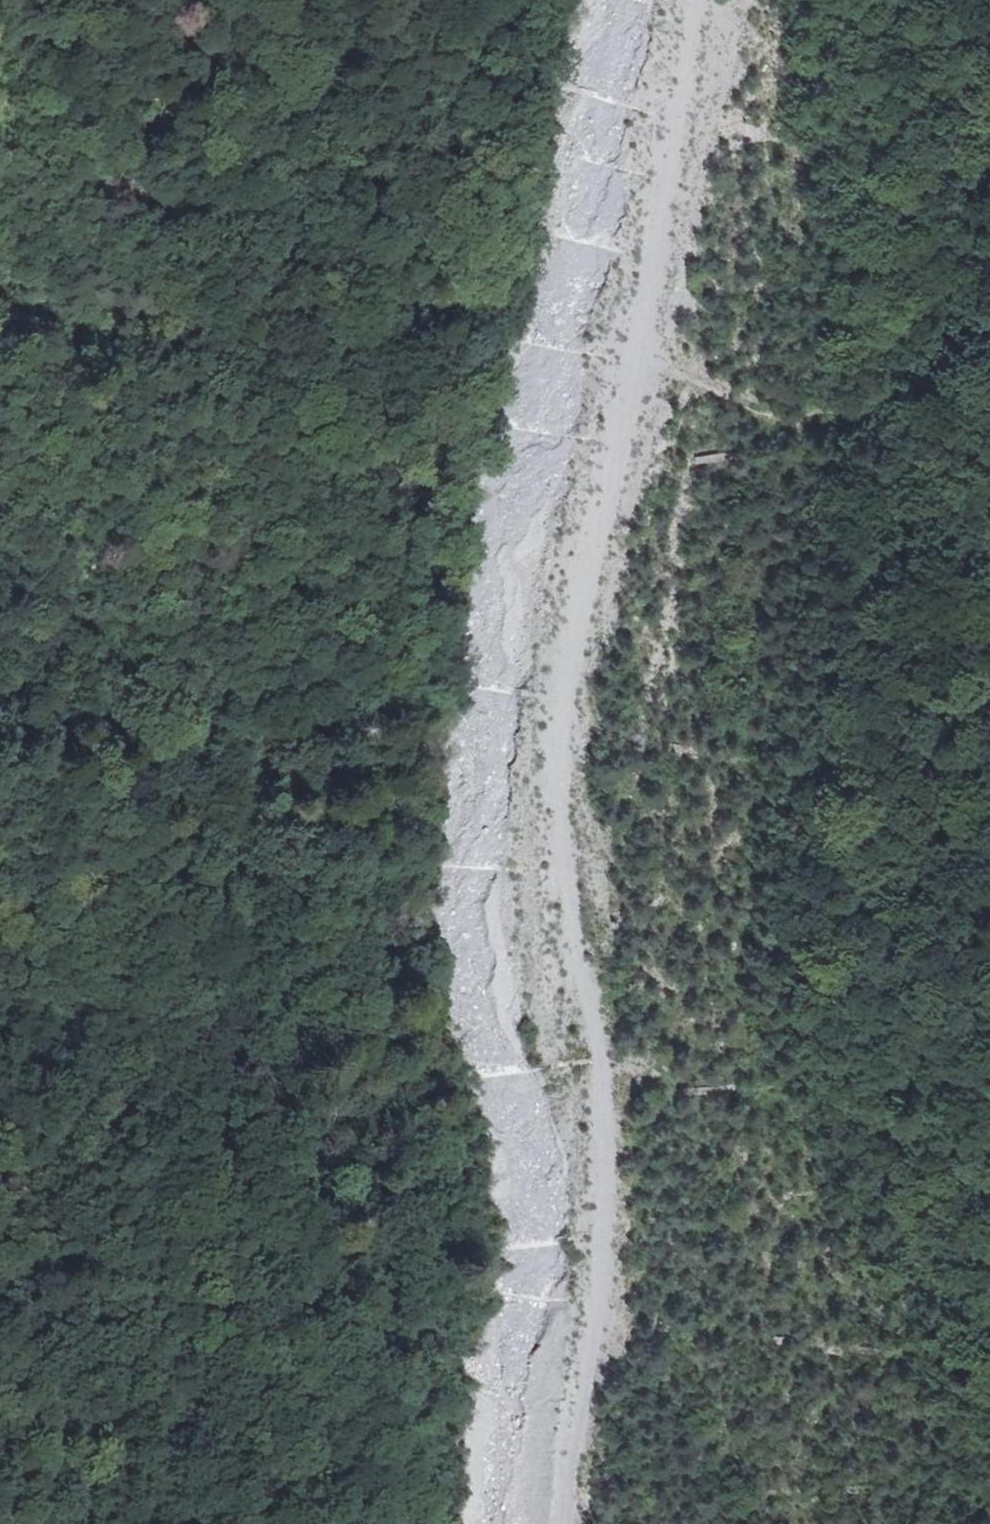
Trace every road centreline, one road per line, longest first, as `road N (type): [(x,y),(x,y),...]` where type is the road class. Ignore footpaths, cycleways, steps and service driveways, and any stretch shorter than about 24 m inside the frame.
road 1 (track): [(564,1523),(602,1240),(606,1105),(566,888),(561,720),(632,355)]
road 2 (track): [(632,355),(783,418),(841,418),(880,389),(915,391),(951,404),(989,435)]
road 3 (track): [(632,355),(674,136)]
road 4 (track): [(698,0),(674,136)]

